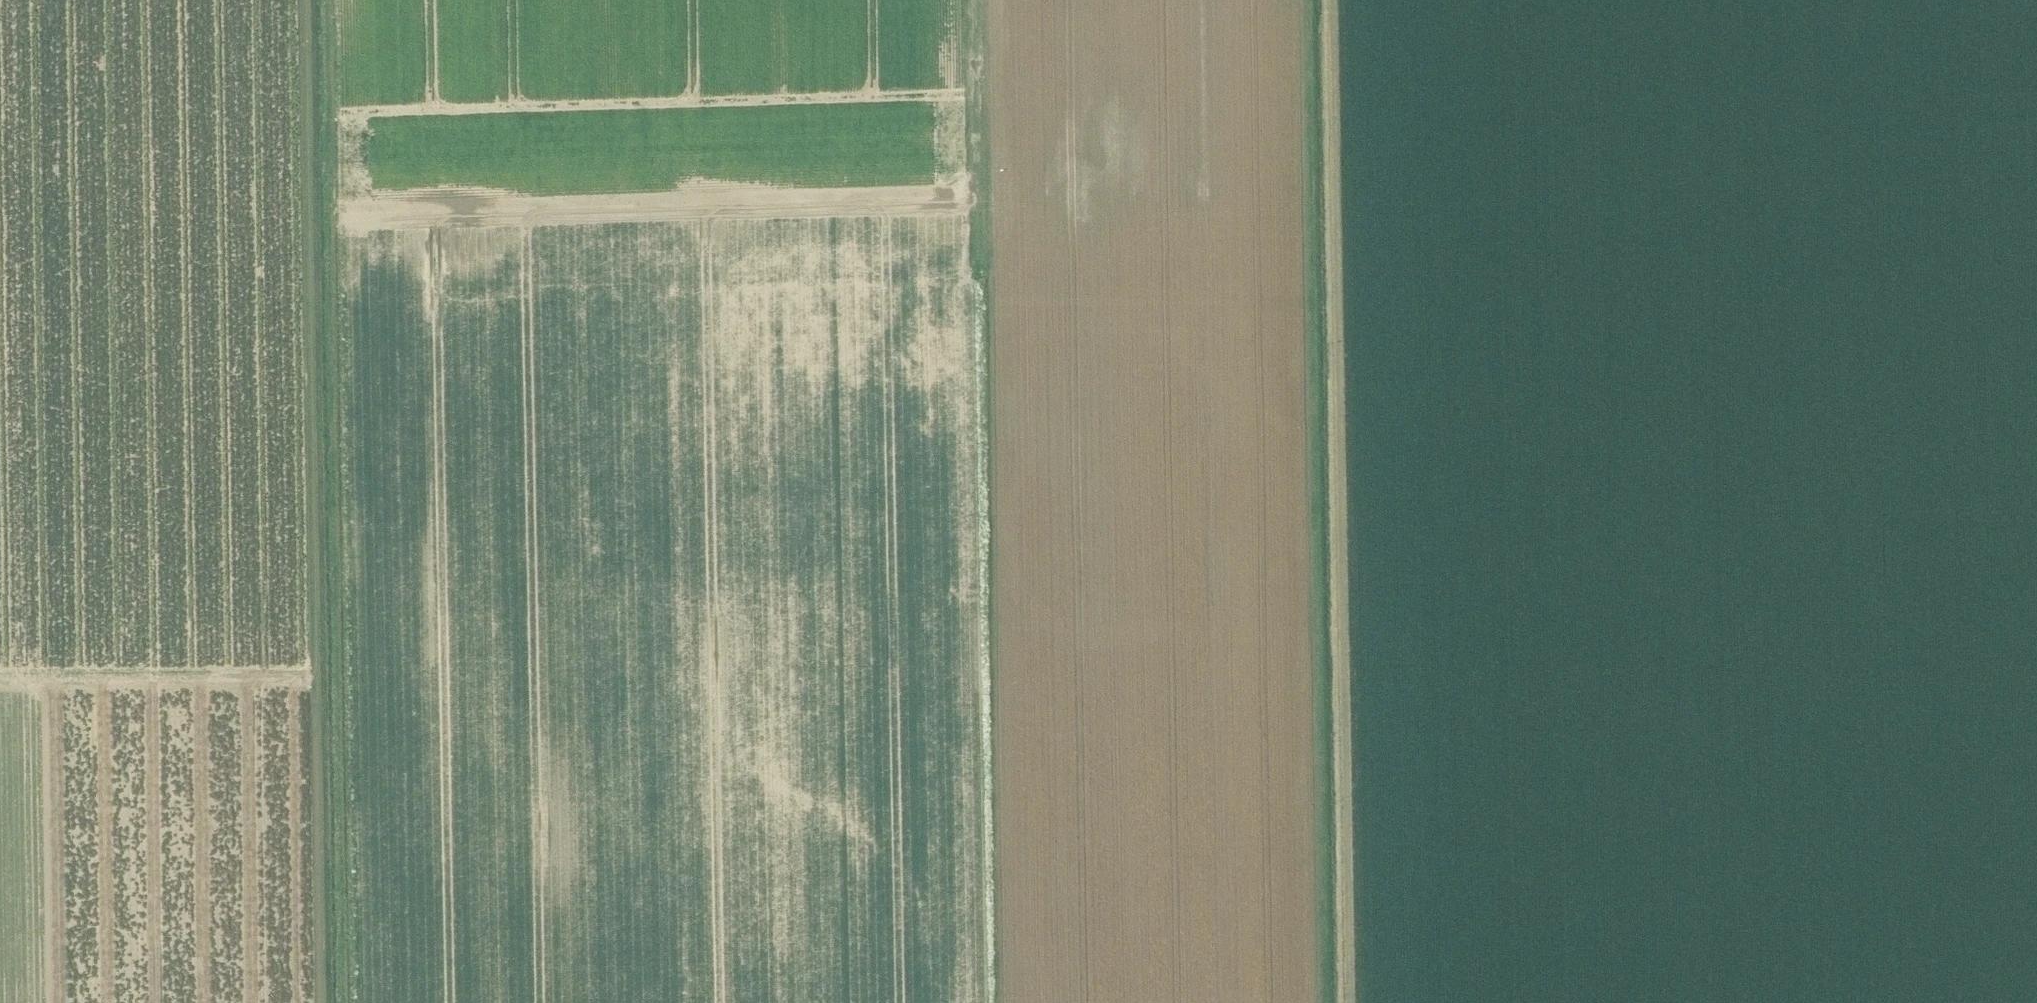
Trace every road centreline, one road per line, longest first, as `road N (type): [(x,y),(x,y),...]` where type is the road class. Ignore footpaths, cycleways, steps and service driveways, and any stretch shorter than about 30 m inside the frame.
road 1 (track): [(974,0),(978,265)]

